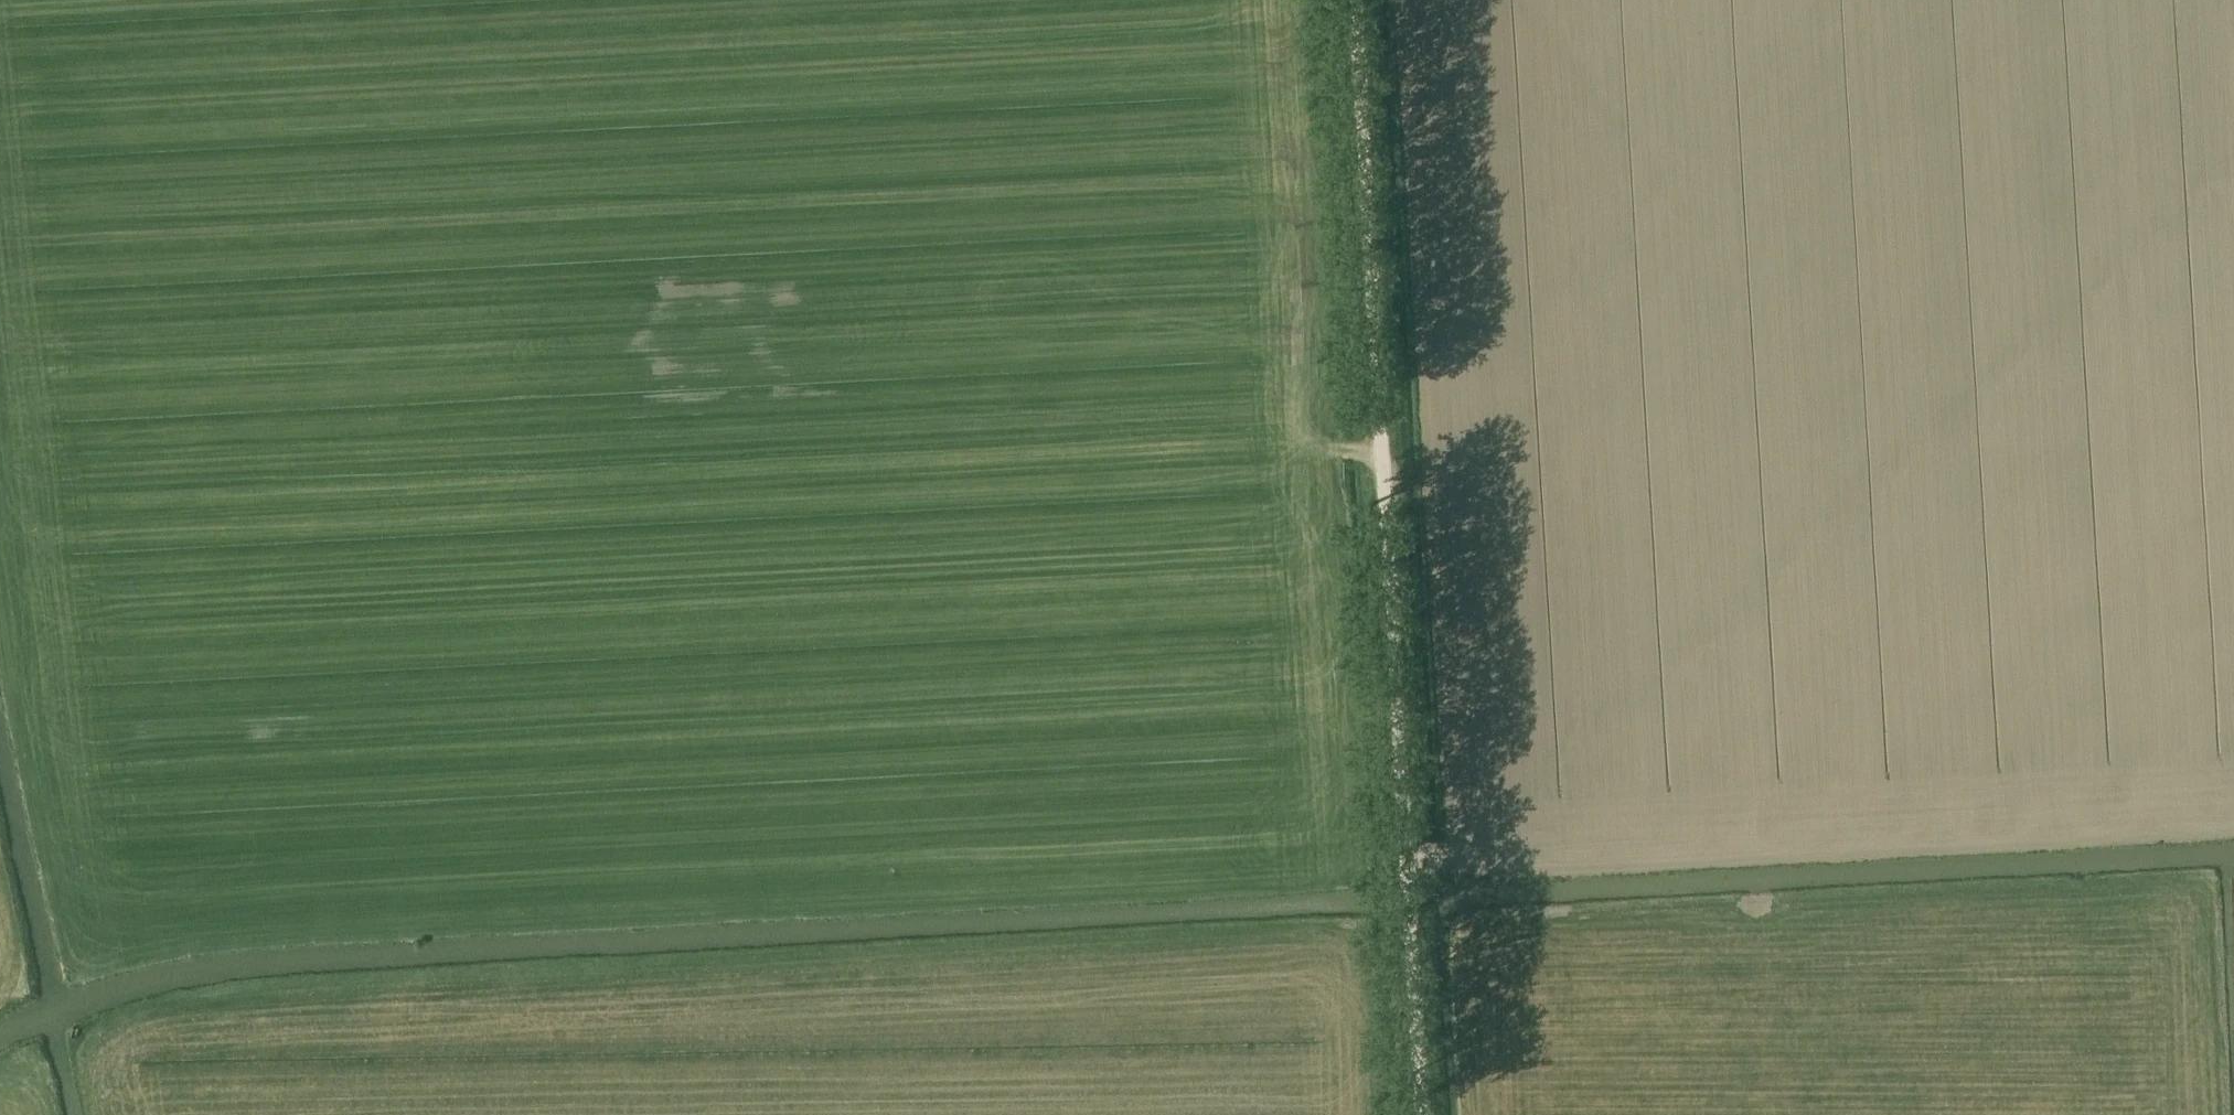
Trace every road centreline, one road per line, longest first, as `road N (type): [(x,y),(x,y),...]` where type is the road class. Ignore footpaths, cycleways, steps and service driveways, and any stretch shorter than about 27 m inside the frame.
road 1 (unclassified): [(1424,1114),(1357,0)]

